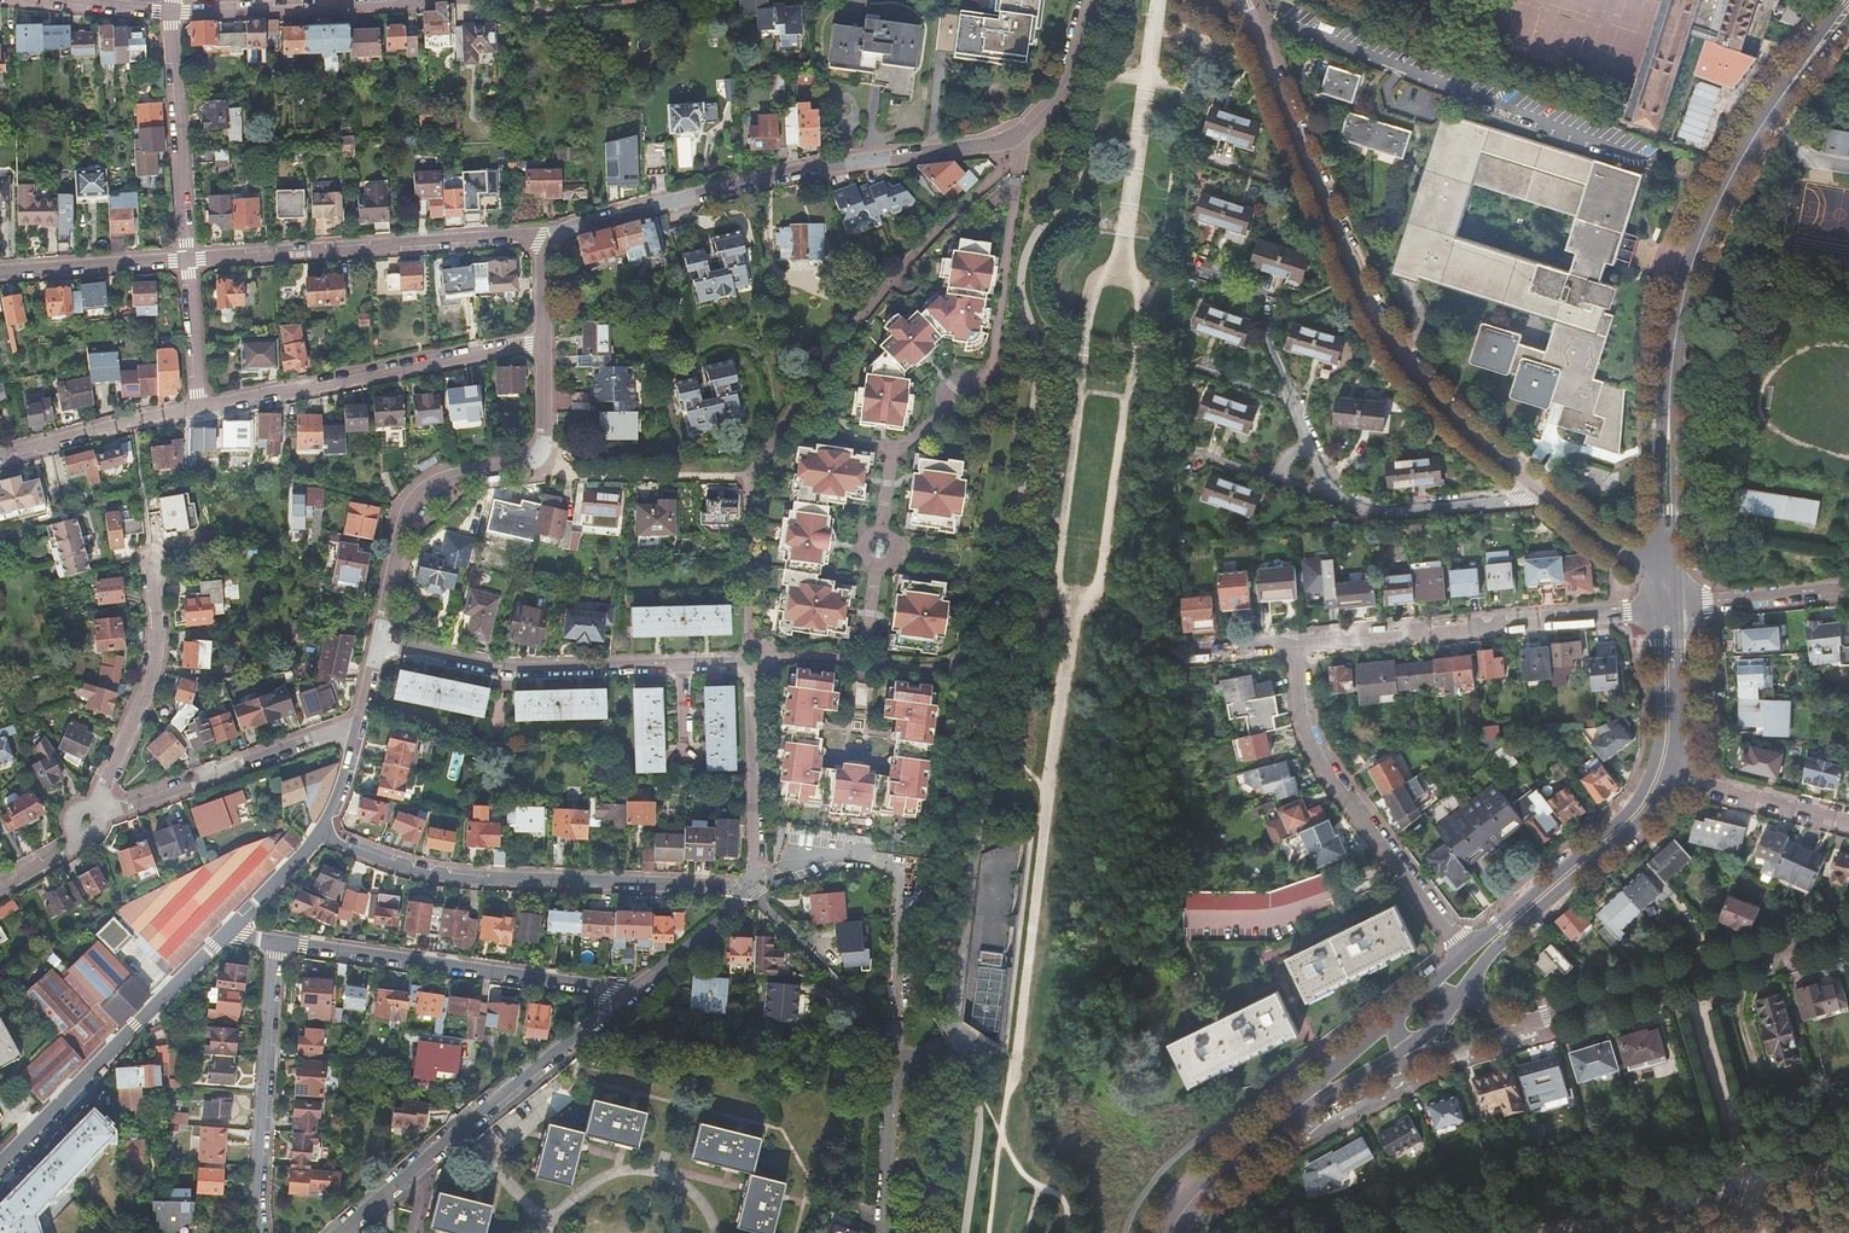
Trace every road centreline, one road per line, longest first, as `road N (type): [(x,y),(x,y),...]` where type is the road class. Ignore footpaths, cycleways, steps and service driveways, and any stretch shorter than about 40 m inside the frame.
road 1 (track): [(1002,1137),(1083,551),(1064,548),(1082,373)]
road 2 (secondary): [(1666,606),(1671,373),(1699,247),(1753,140),(1848,10)]
road 3 (residential): [(1088,0),(1051,103),(997,144),(813,166),(541,234)]
road 4 (residential): [(754,890),(757,661),(495,664),(379,647)]
road 5 (residential): [(1533,484),(1456,422),(1404,361),(1362,292),(1254,29)]
road 6 (residential): [(321,834),(410,869),(754,890)]
road 7 (secondary): [(1666,606),(1657,740),(1643,789),(1466,952)]
road 8 (residential): [(543,345),(544,456),(460,474),(429,495),(407,524),(379,647)]
road 9 (residential): [(1301,646),(1666,606)]
road 10 (residential): [(341,1232),(622,997)]
road 11 (residential): [(1466,952),(1316,747),(1305,721),(1301,646)]
road 12 (residential): [(186,259),(541,234)]
road 13 (residential): [(622,997),(275,942)]
road 14 (track): [(1507,1232),(1848,1156)]
road 15 (residential): [(201,413),(543,345)]
road 16 (residential): [(1848,930),(1533,1025)]
road 17 (unclassified): [(0,1166),(227,932)]
road 18 (secondary): [(1458,1001),(1493,950),(1639,827),(1673,777)]
road 19 (residential): [(257,1232),(275,942)]
road 20 (residential): [(97,818),(363,719)]
road 21 (unclassified): [(886,1232),(903,1053),(842,986)]
road 22 (residential): [(150,556),(157,634),(146,697),(90,811)]
road 23 (track): [(1690,977),(1755,1232)]
road 24 (residential): [(173,8),(186,259)]
road 25 (residential): [(173,8),(409,0)]
road 26 (residential): [(1322,487),(1379,510),(1521,497),(1533,484)]
road 27 (residential): [(0,462),(201,413)]
road 28 (secondary): [(1174,1232),(1218,1180),(1319,1091)]
road 29 (track): [(1083,551),(1106,553),(1133,378)]
road 30 (residential): [(0,272),(186,259)]
road 31 (residential): [(1848,589),(1666,606)]
road 32 (residential): [(1666,606),(1623,552),(1533,484)]
road 33 (residential): [(1673,777),(1848,824)]
road 34 (secondary): [(1673,777),(1678,730),(1666,606)]
road 35 (residential): [(622,997),(754,890)]
road 36 (residential): [(186,259),(201,413)]
road 37 (unclassified): [(227,932),(321,834)]
road 38 (residential): [(1192,453),(1322,487)]
road 39 (unclassified): [(754,890),(842,986)]
road 40 (residential): [(1412,1052),(1533,1025)]
road 41 (residential): [(363,719),(321,834)]

